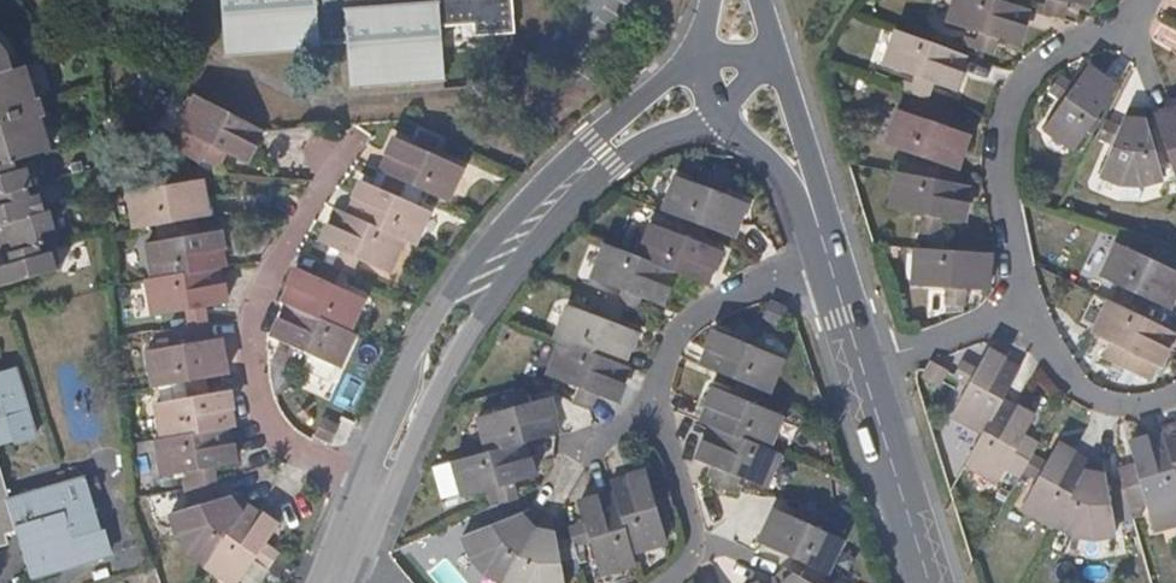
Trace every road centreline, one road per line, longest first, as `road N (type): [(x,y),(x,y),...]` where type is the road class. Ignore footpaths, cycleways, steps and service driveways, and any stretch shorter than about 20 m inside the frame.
road 1 (unclassified): [(577,175),(521,232),(457,319),(404,408),(334,582)]
road 2 (residential): [(832,252),(930,582)]
road 3 (unclassified): [(832,252),(779,58)]
road 4 (unclassified): [(719,119),(774,172),(832,252)]
road 5 (unclassified): [(700,56),(577,175)]
road 6 (unclassified): [(577,175),(719,119)]

